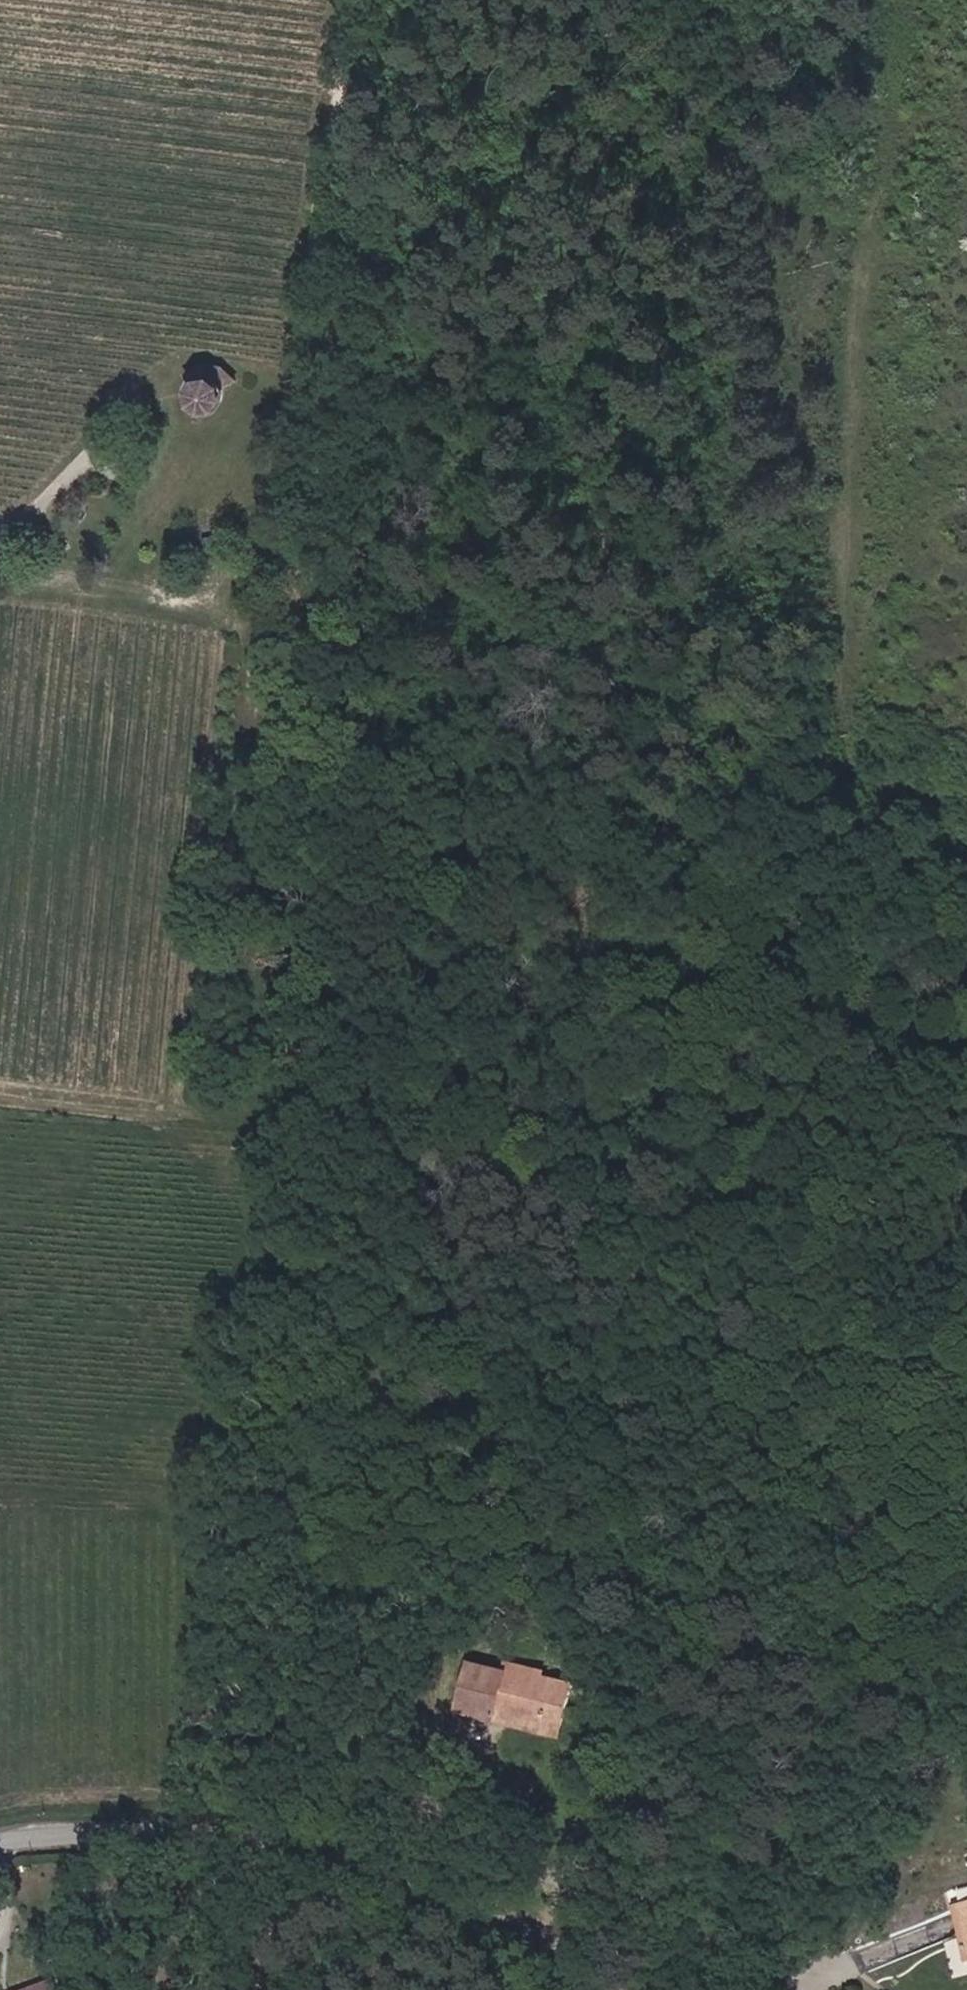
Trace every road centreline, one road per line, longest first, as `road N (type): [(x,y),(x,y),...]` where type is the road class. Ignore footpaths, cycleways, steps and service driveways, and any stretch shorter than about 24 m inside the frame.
road 1 (unclassified): [(0,1844),(114,1826),(222,1820),(399,1862),(550,1937),(616,1989)]

